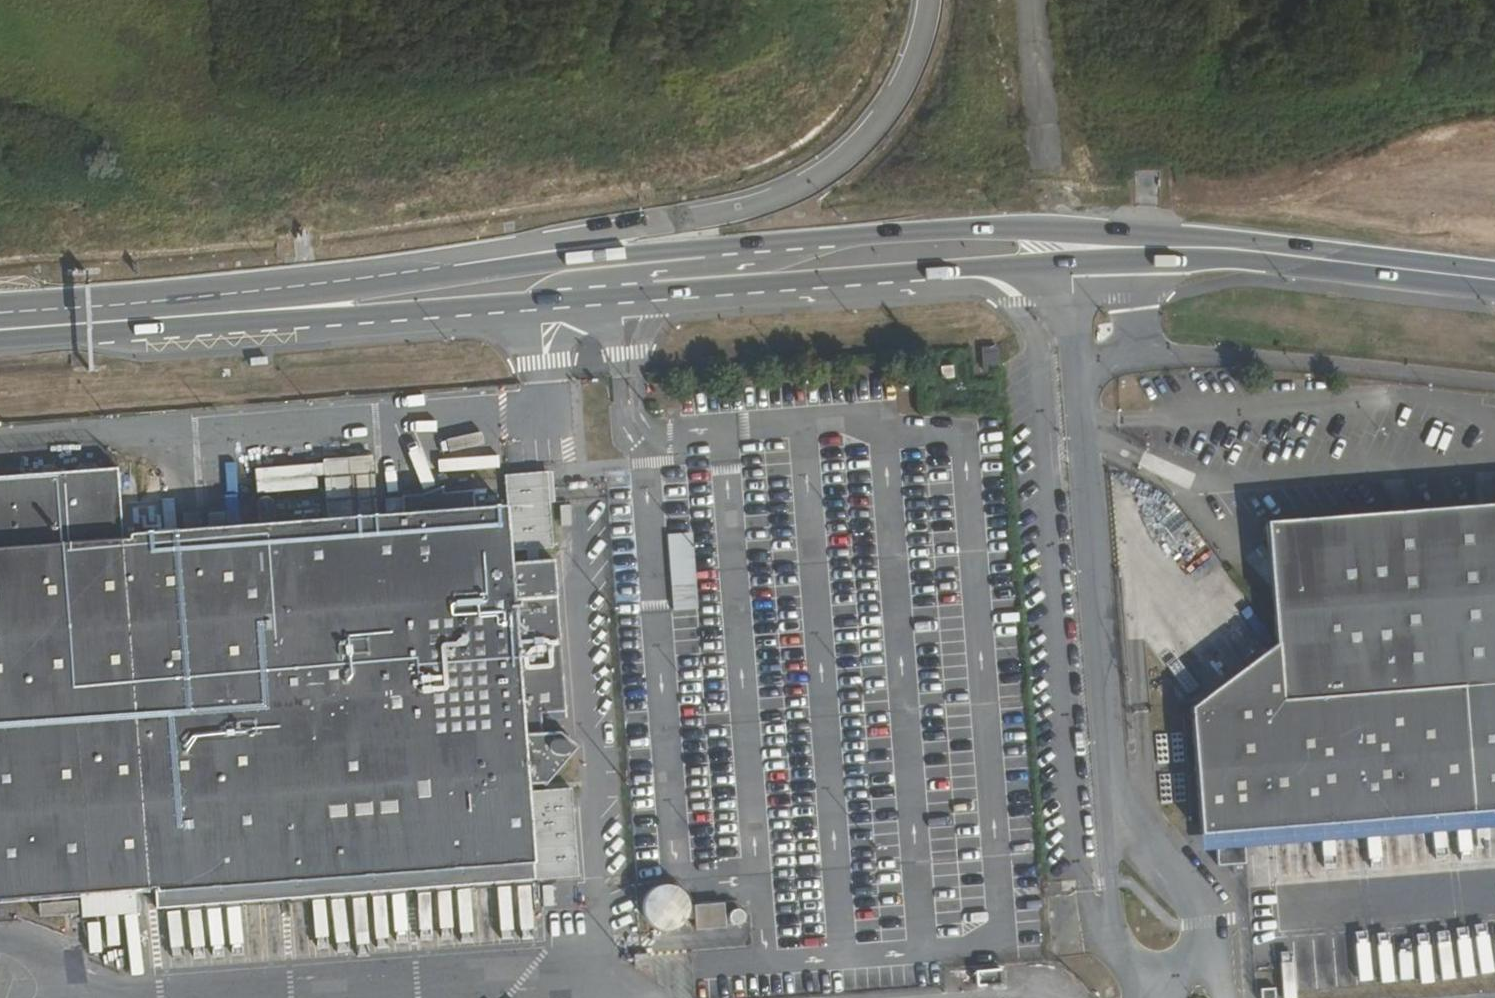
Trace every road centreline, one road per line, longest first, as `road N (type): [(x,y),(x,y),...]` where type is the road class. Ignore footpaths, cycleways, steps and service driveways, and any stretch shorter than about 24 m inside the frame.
road 1 (tertiary): [(1121,249),(1051,232),(940,231),(0,311)]
road 2 (tertiary): [(0,343),(1072,265)]
road 3 (unclassified): [(1109,776),(1072,265)]
road 4 (unclassified): [(1109,776),(1212,928),(1191,978),(1136,972),(1120,941)]
road 5 (unclassified): [(1230,249),(1494,281)]
road 6 (unclassified): [(1120,941),(1109,776)]

